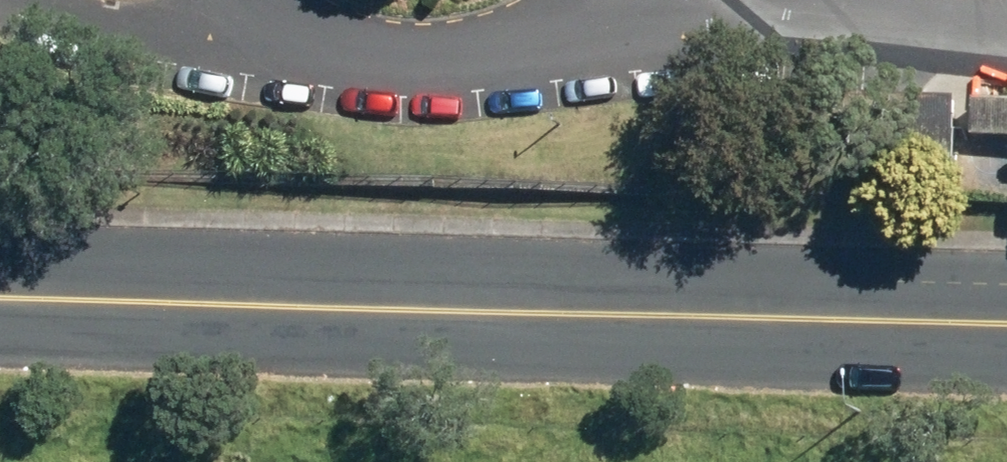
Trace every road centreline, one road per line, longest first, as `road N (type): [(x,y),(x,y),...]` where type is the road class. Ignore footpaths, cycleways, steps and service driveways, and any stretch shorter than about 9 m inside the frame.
road 1 (secondary): [(0,287),(1006,311)]
road 2 (residential): [(1006,32),(739,43),(442,73),(114,38),(32,0)]

